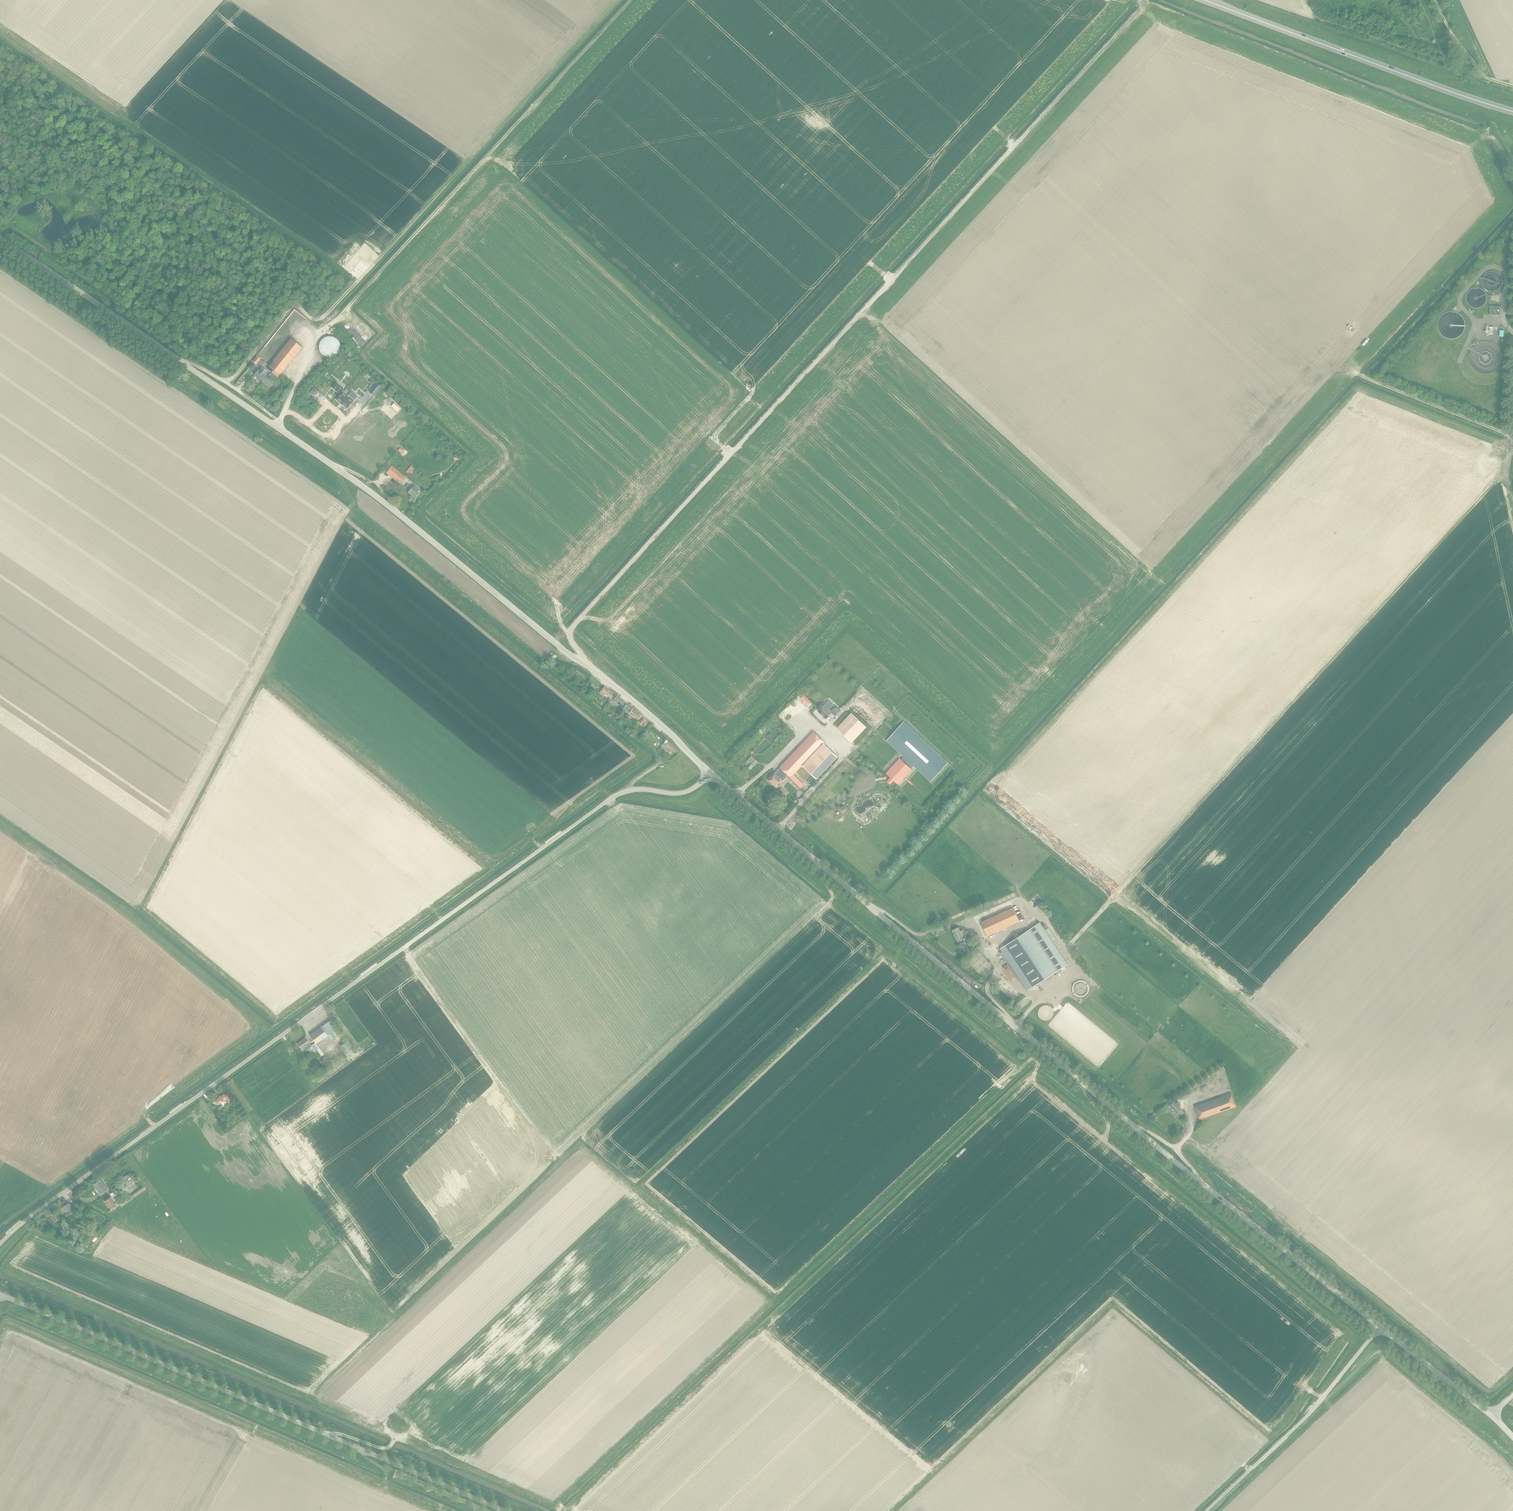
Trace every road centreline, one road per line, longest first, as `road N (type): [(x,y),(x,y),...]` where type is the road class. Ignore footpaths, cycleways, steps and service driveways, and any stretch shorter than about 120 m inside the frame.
road 1 (unclassified): [(1378,1326),(1209,1194),(711,773)]
road 2 (unclassified): [(0,1244),(42,1205),(584,818),(627,789),(690,791),(711,773)]
road 3 (track): [(1065,949),(1512,460)]
road 4 (unclassified): [(711,773),(393,509),(281,430)]
road 5 (unclassified): [(504,1510),(0,1294)]
road 6 (track): [(631,0),(323,333)]
road 7 (track): [(352,286),(593,26)]
road 8 (trunk): [(1204,0),(1512,112)]
road 9 (unclassified): [(1206,1510),(1295,1428),(1378,1326)]
road 10 (unclassified): [(183,363),(0,237)]
road 11 (track): [(1356,374),(1512,440)]
road 12 (track): [(234,378),(289,310),(322,318),(352,286)]
road 13 (unclassified): [(1491,1415),(1378,1326)]
road 14 (unclassified): [(281,430),(229,384),(183,363)]

